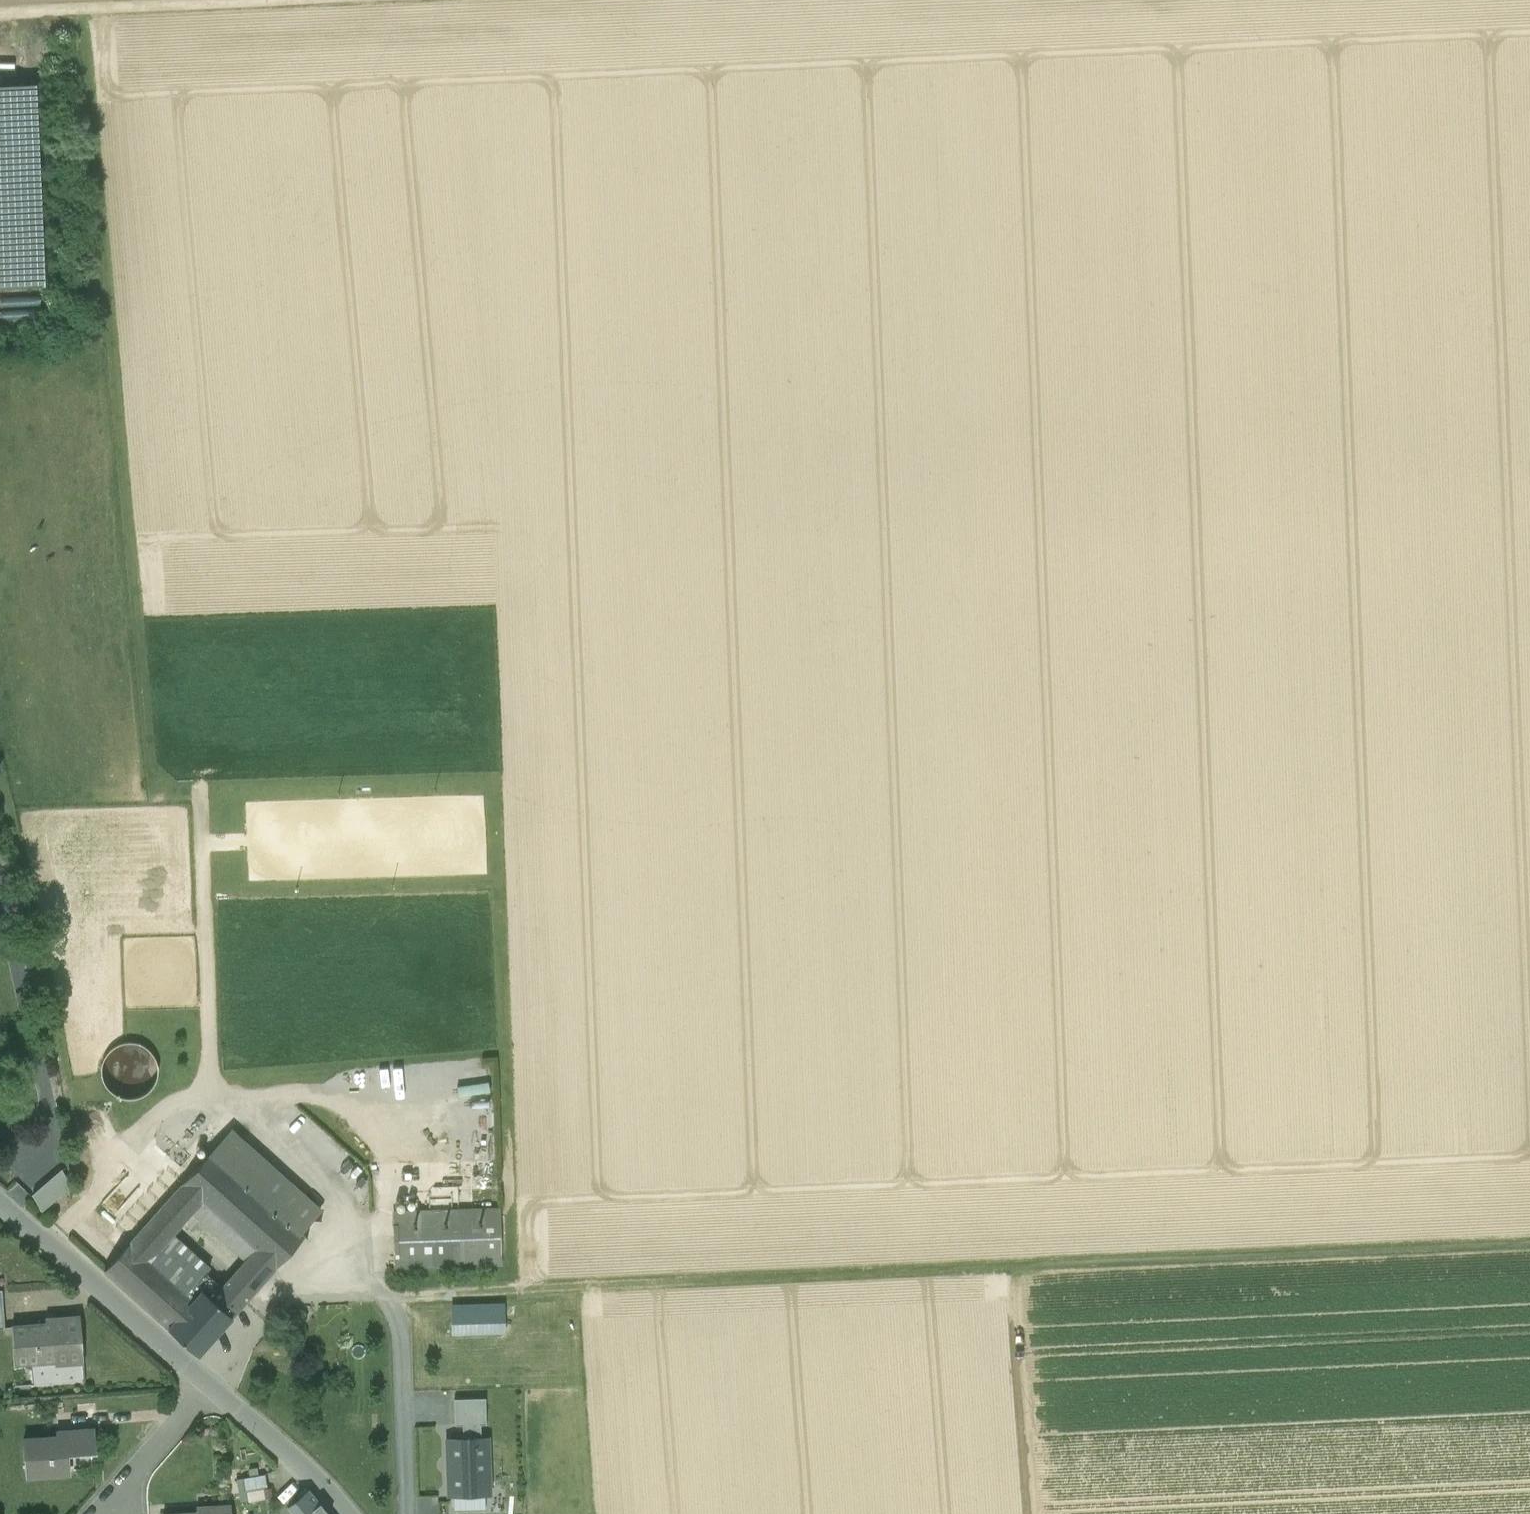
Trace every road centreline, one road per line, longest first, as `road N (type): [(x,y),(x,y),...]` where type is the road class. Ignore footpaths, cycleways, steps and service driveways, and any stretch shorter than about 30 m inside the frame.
road 1 (track): [(359,0),(0,19)]
road 2 (unclassified): [(0,1201),(212,1388)]
road 3 (unclassified): [(212,1388),(354,1513)]
road 4 (residential): [(212,1388),(114,1513)]

